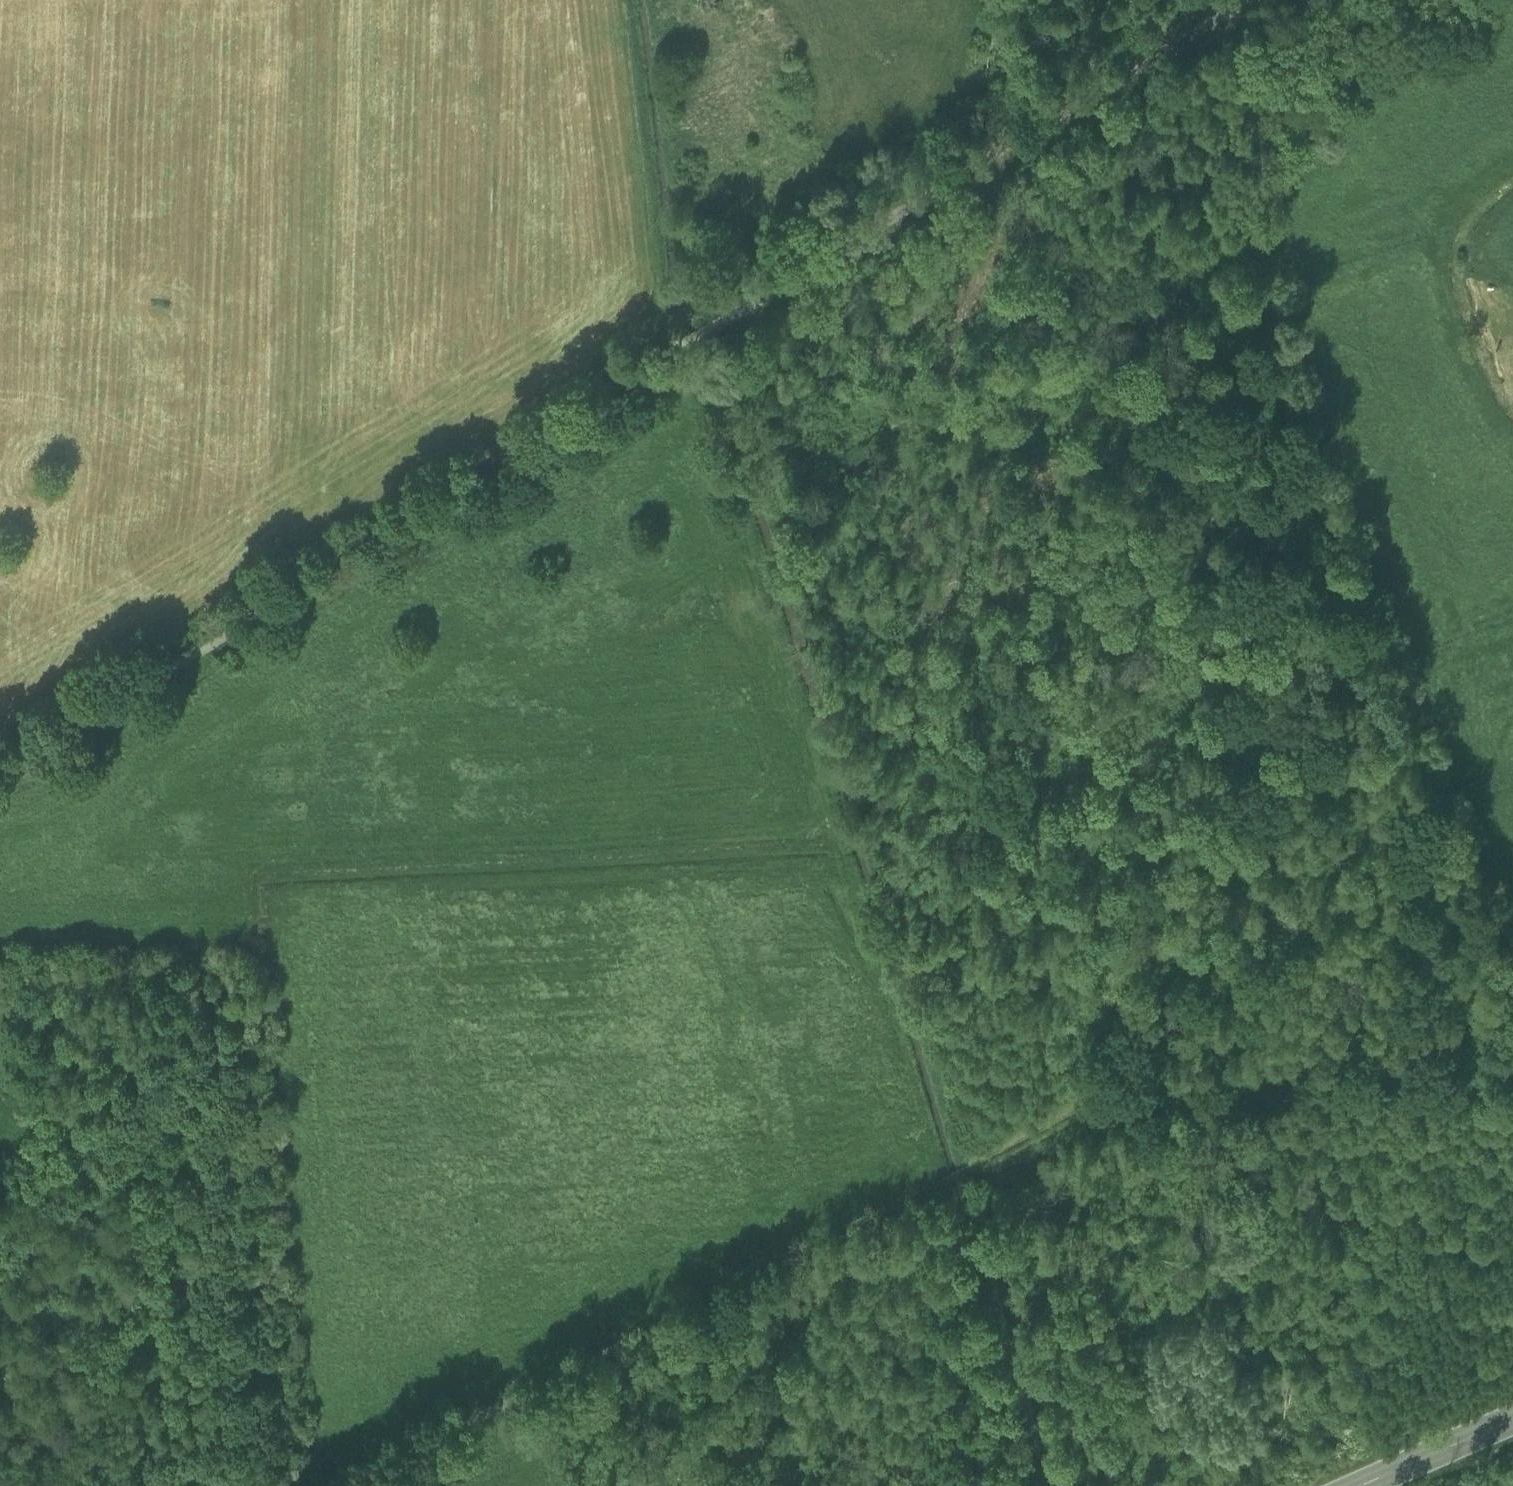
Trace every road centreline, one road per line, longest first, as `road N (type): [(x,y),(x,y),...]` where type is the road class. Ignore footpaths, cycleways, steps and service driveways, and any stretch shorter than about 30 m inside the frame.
road 1 (track): [(943,1179),(335,1485)]
road 2 (primary): [(1362,1485),(1512,1419)]

